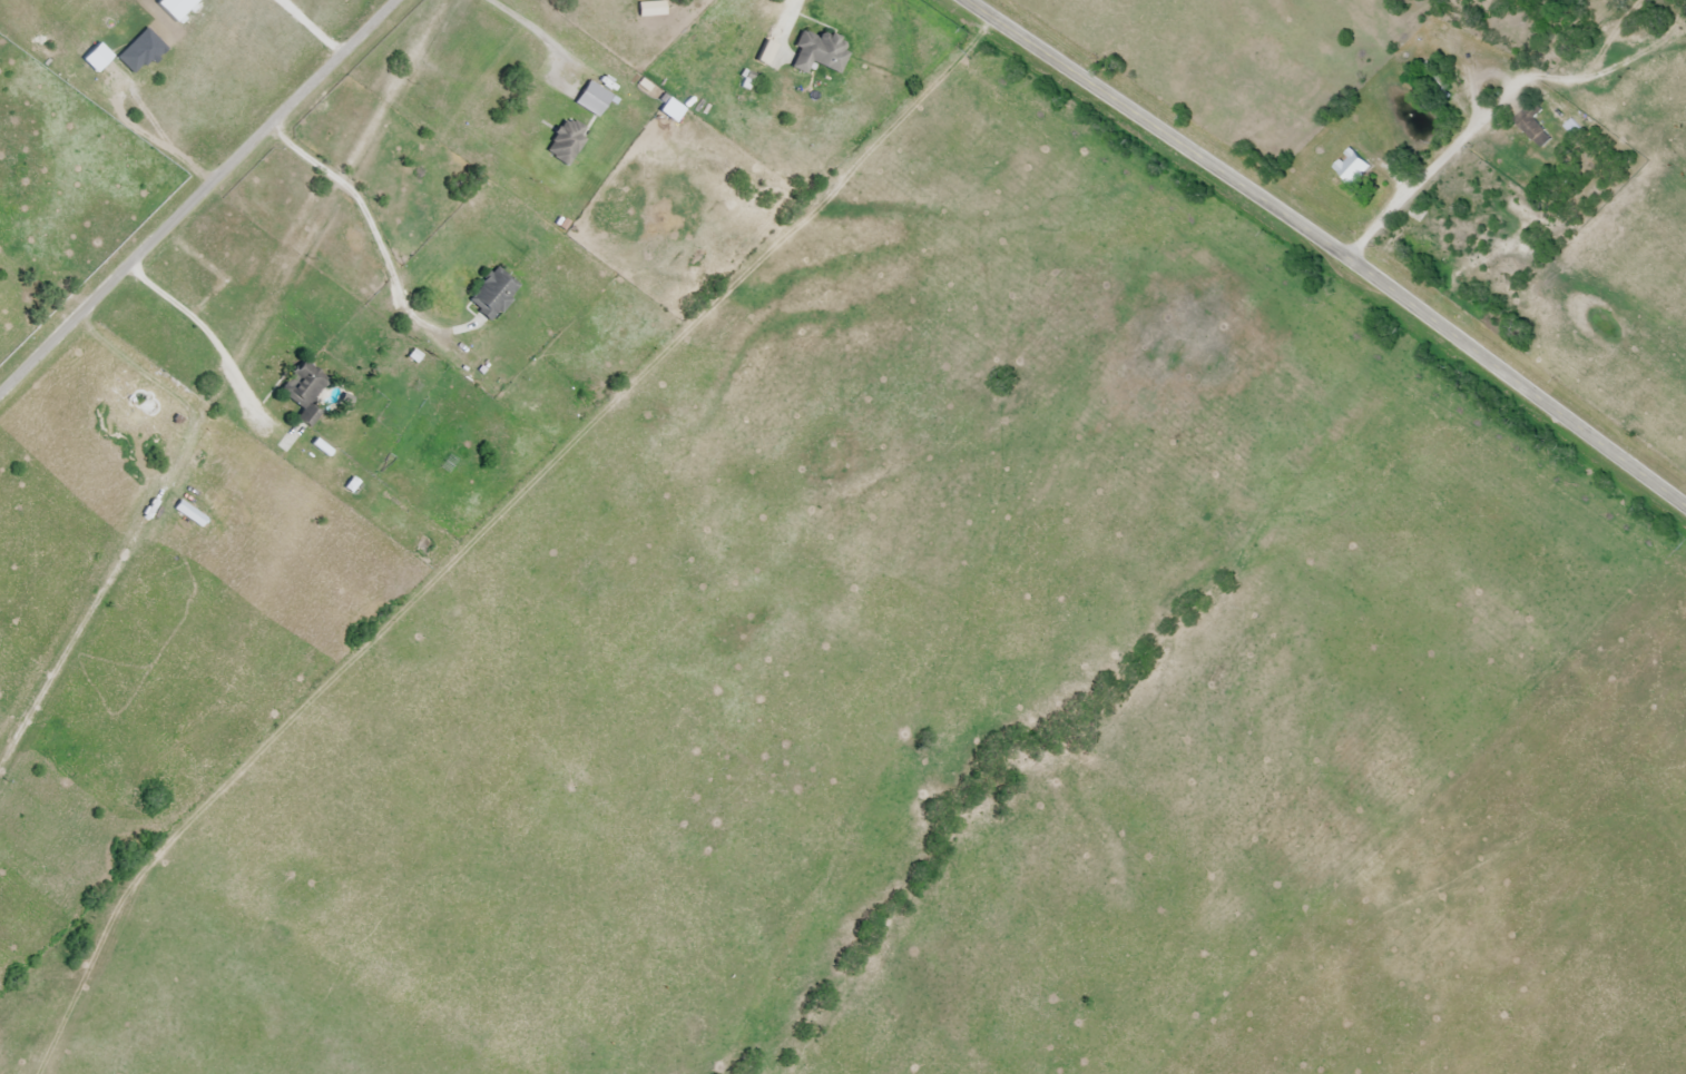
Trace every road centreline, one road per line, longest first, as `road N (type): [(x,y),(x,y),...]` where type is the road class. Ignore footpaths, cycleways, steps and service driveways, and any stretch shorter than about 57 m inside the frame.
road 1 (secondary): [(1685,508),(1347,259),(964,0)]
road 2 (residential): [(0,390),(392,0)]

